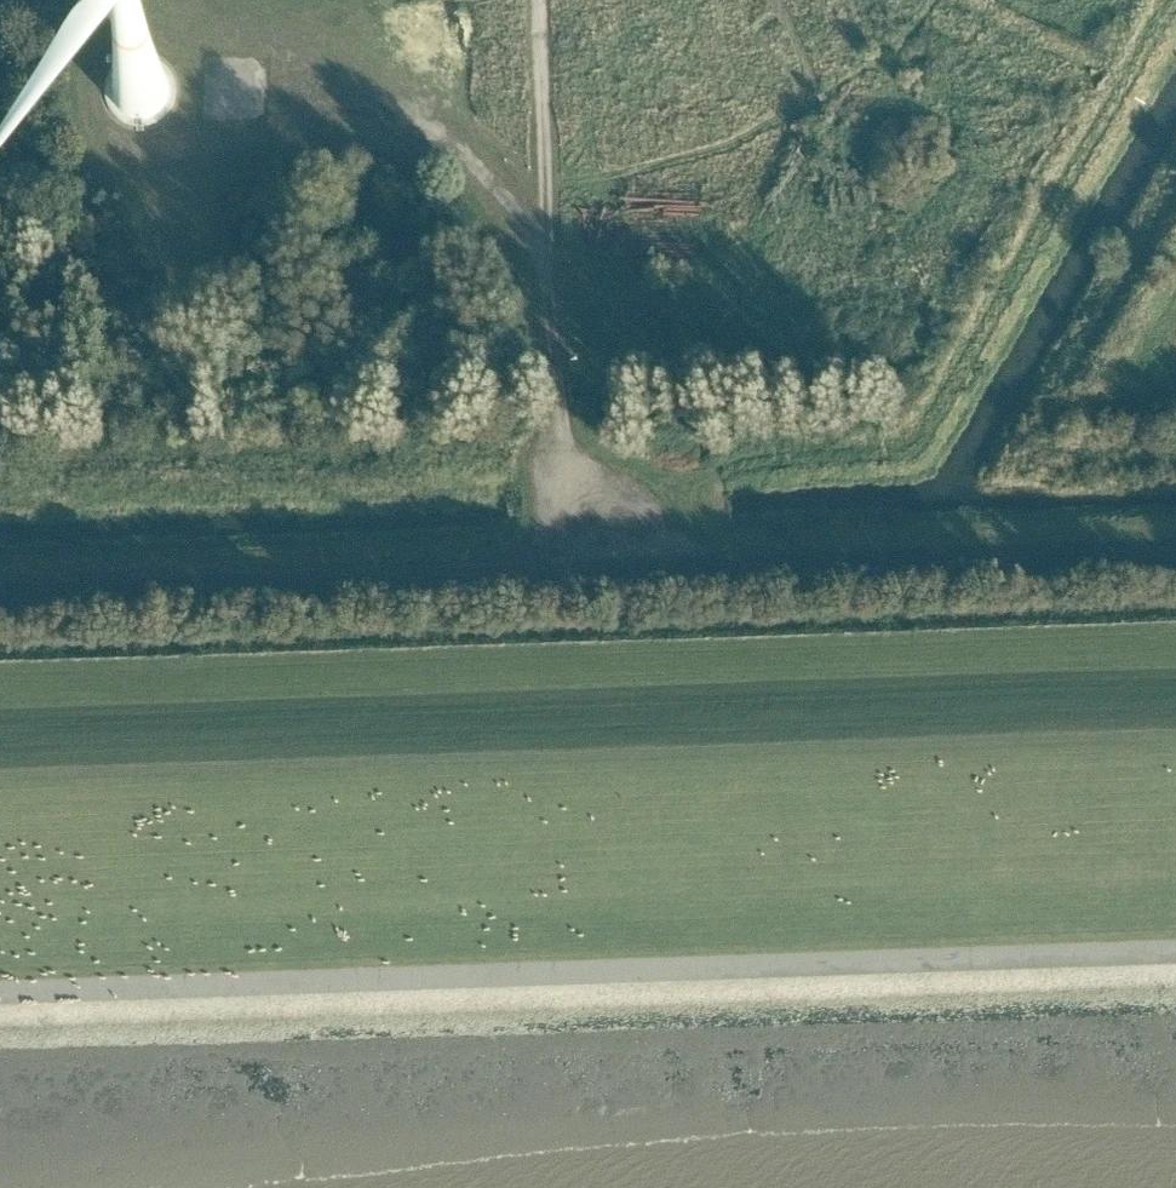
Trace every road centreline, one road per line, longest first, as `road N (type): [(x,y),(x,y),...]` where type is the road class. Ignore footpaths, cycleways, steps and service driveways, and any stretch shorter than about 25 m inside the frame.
road 1 (unclassified): [(1175,552),(0,587)]
road 2 (track): [(564,571),(541,0)]

